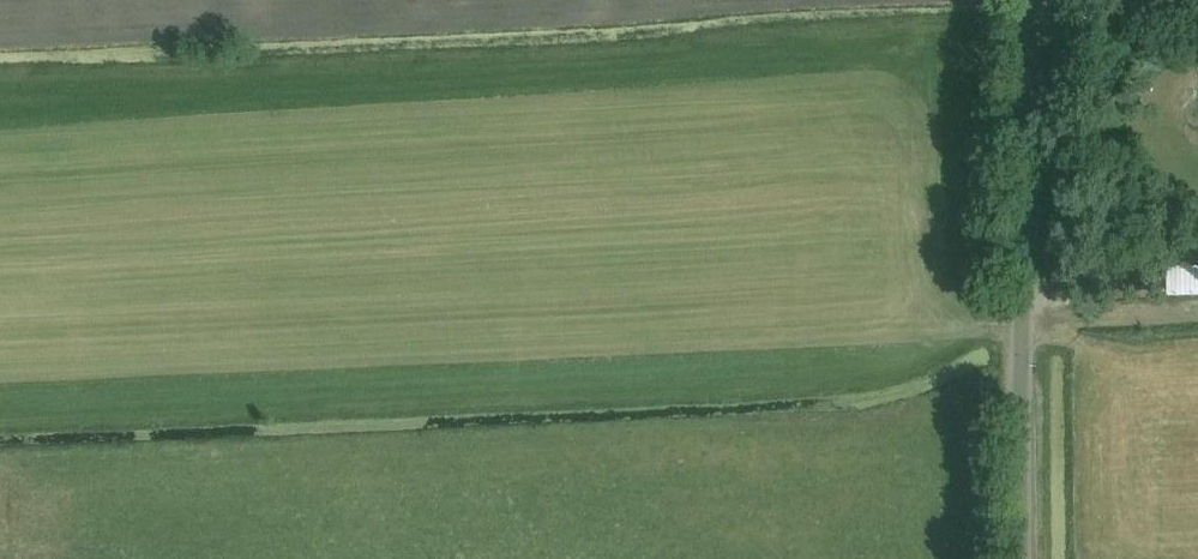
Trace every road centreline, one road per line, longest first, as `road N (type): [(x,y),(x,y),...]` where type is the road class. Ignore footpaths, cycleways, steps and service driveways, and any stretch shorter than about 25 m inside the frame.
road 1 (unclassified): [(1028,558),(1039,0)]

